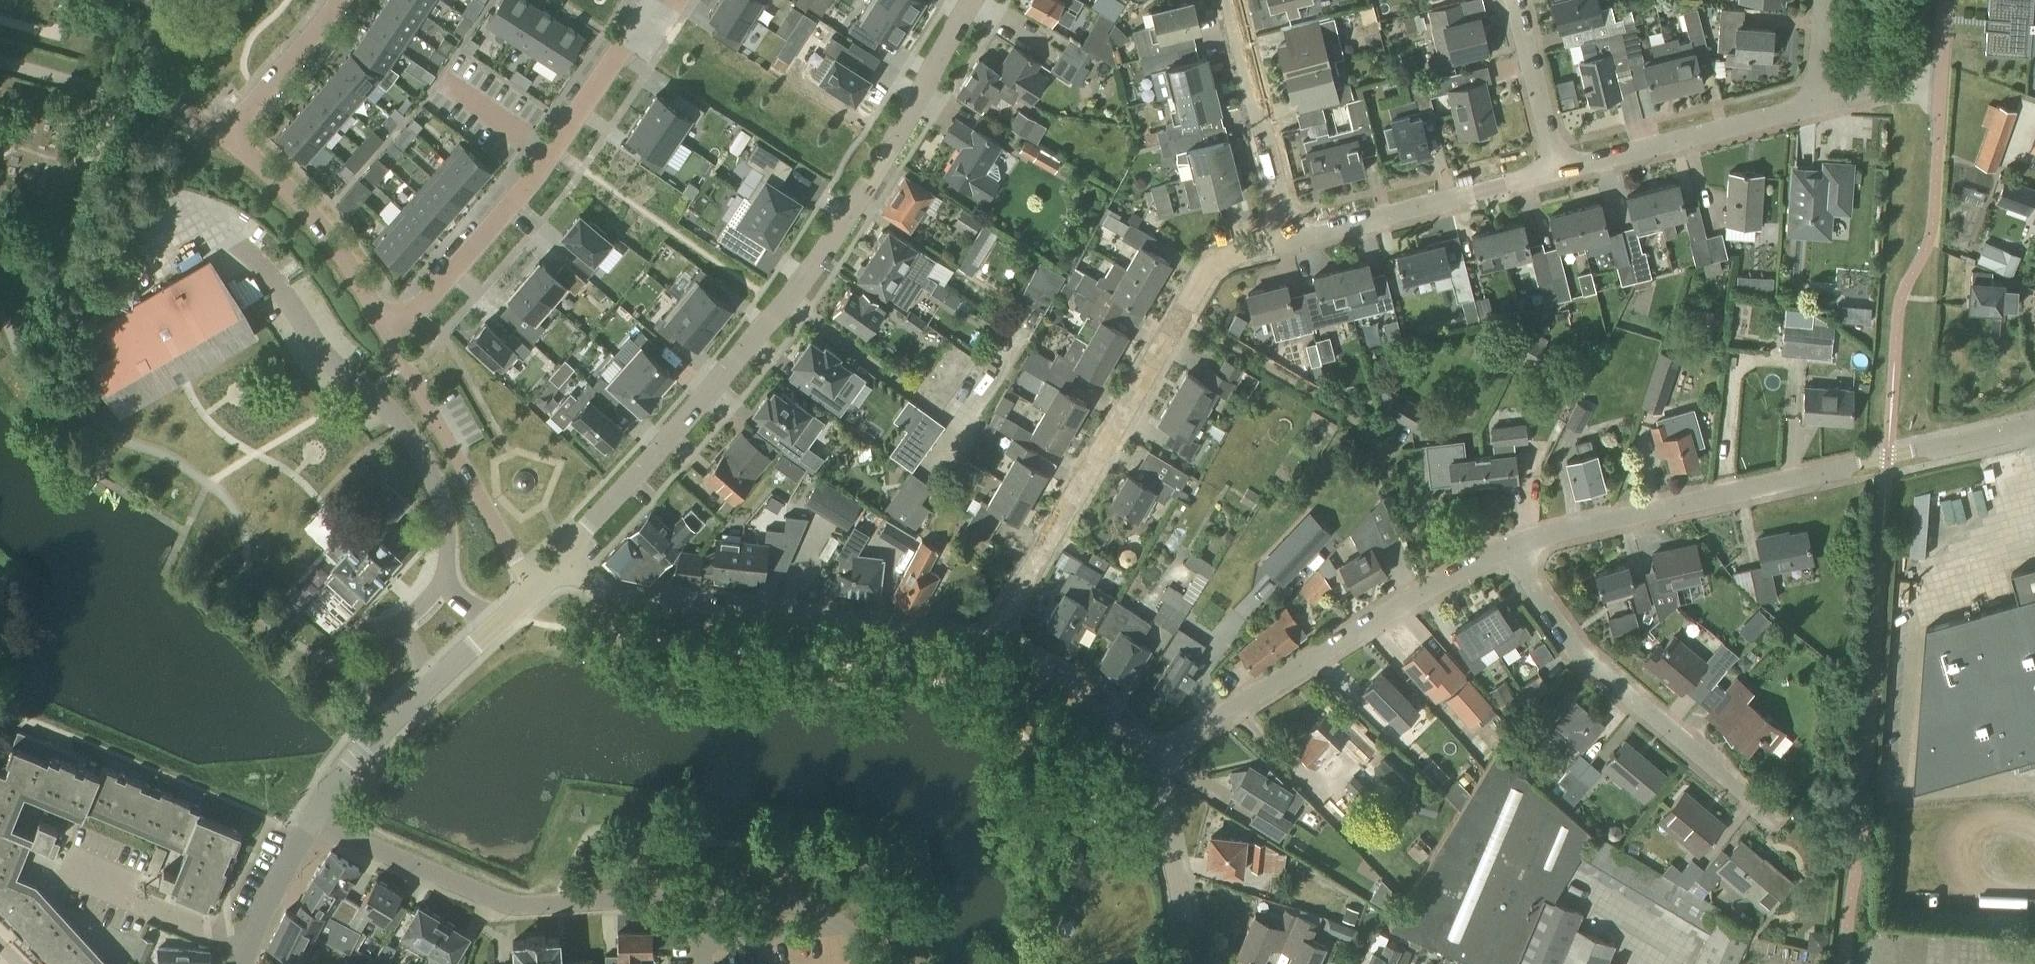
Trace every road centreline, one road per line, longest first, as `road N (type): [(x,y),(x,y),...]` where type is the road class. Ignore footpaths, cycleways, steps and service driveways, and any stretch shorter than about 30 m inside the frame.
road 1 (unclassified): [(562,569),(585,527),(804,282),(882,171),(972,0)]
road 2 (residential): [(883,963),(850,929),(821,915),(663,899),(517,907),(310,824)]
road 3 (residential): [(1513,551),(2034,427)]
road 4 (residential): [(997,636),(1206,275),(1292,237)]
road 5 (residential): [(384,329),(417,310),(531,178),(624,45),(671,16),(681,0)]
road 6 (unclassified): [(997,636),(957,639),(605,591),(562,569)]
road 7 (residential): [(1155,760),(1434,587),(1513,551)]
road 8 (residential): [(1769,816),(1600,670),(1552,618),(1513,551)]
road 9 (unclassified): [(310,824),(370,741),(536,591)]
road 10 (residential): [(536,591),(384,329)]
road 11 (residential): [(1292,237),(1557,171)]
road 12 (residential): [(1557,171),(1811,102)]
road 13 (residential): [(384,329),(314,218),(227,135)]
road 14 (residential): [(1292,237),(1228,0)]
road 15 (residential): [(227,135),(135,94),(0,58)]
road 16 (unclassified): [(1203,963),(1191,943),(1155,760)]
road 17 (unclassified): [(1155,760),(1104,707),(997,636)]
road 18 (residential): [(247,949),(67,870)]
road 19 (residential): [(342,0),(227,135)]
road 20 (residential): [(1557,171),(1515,0)]
road 21 (unclassified): [(247,949),(310,824)]
road 22 (residential): [(1941,91),(1892,87),(1811,102)]

